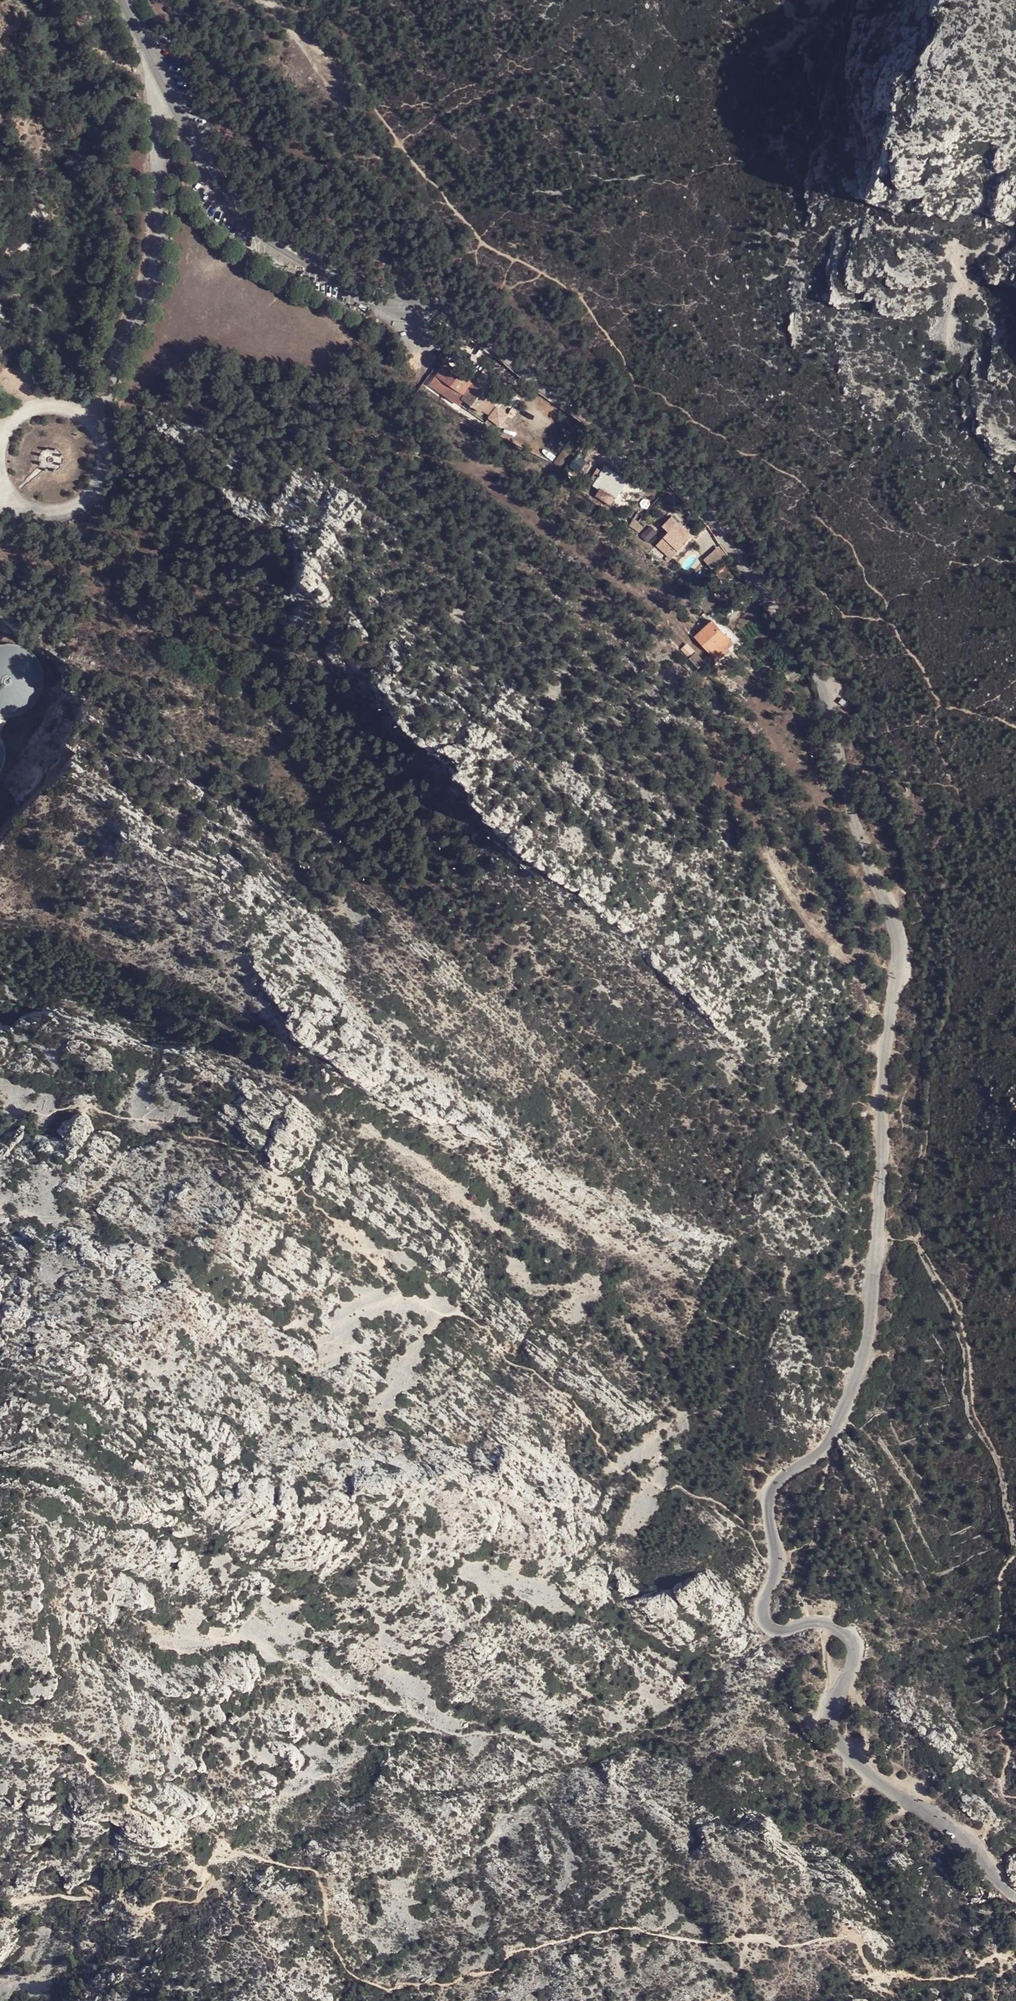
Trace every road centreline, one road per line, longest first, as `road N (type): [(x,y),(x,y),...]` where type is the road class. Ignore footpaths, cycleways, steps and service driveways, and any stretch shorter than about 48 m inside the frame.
road 1 (unclassified): [(1015,1895),(961,1838),(872,1777),(833,1735),(833,1710),(854,1661),(850,1636),(820,1622),(777,1631),(761,1616),(778,1563),(771,1491),(829,1441),(867,1338),(899,955),(850,804),(825,689),(761,586),(655,463),(435,303),(391,304),(256,228),(224,196),(170,91)]
road 2 (unclassified): [(170,91),(156,119),(153,272),(91,421)]
road 3 (unclassified): [(0,478),(24,508),(70,512),(104,480),(101,434)]

